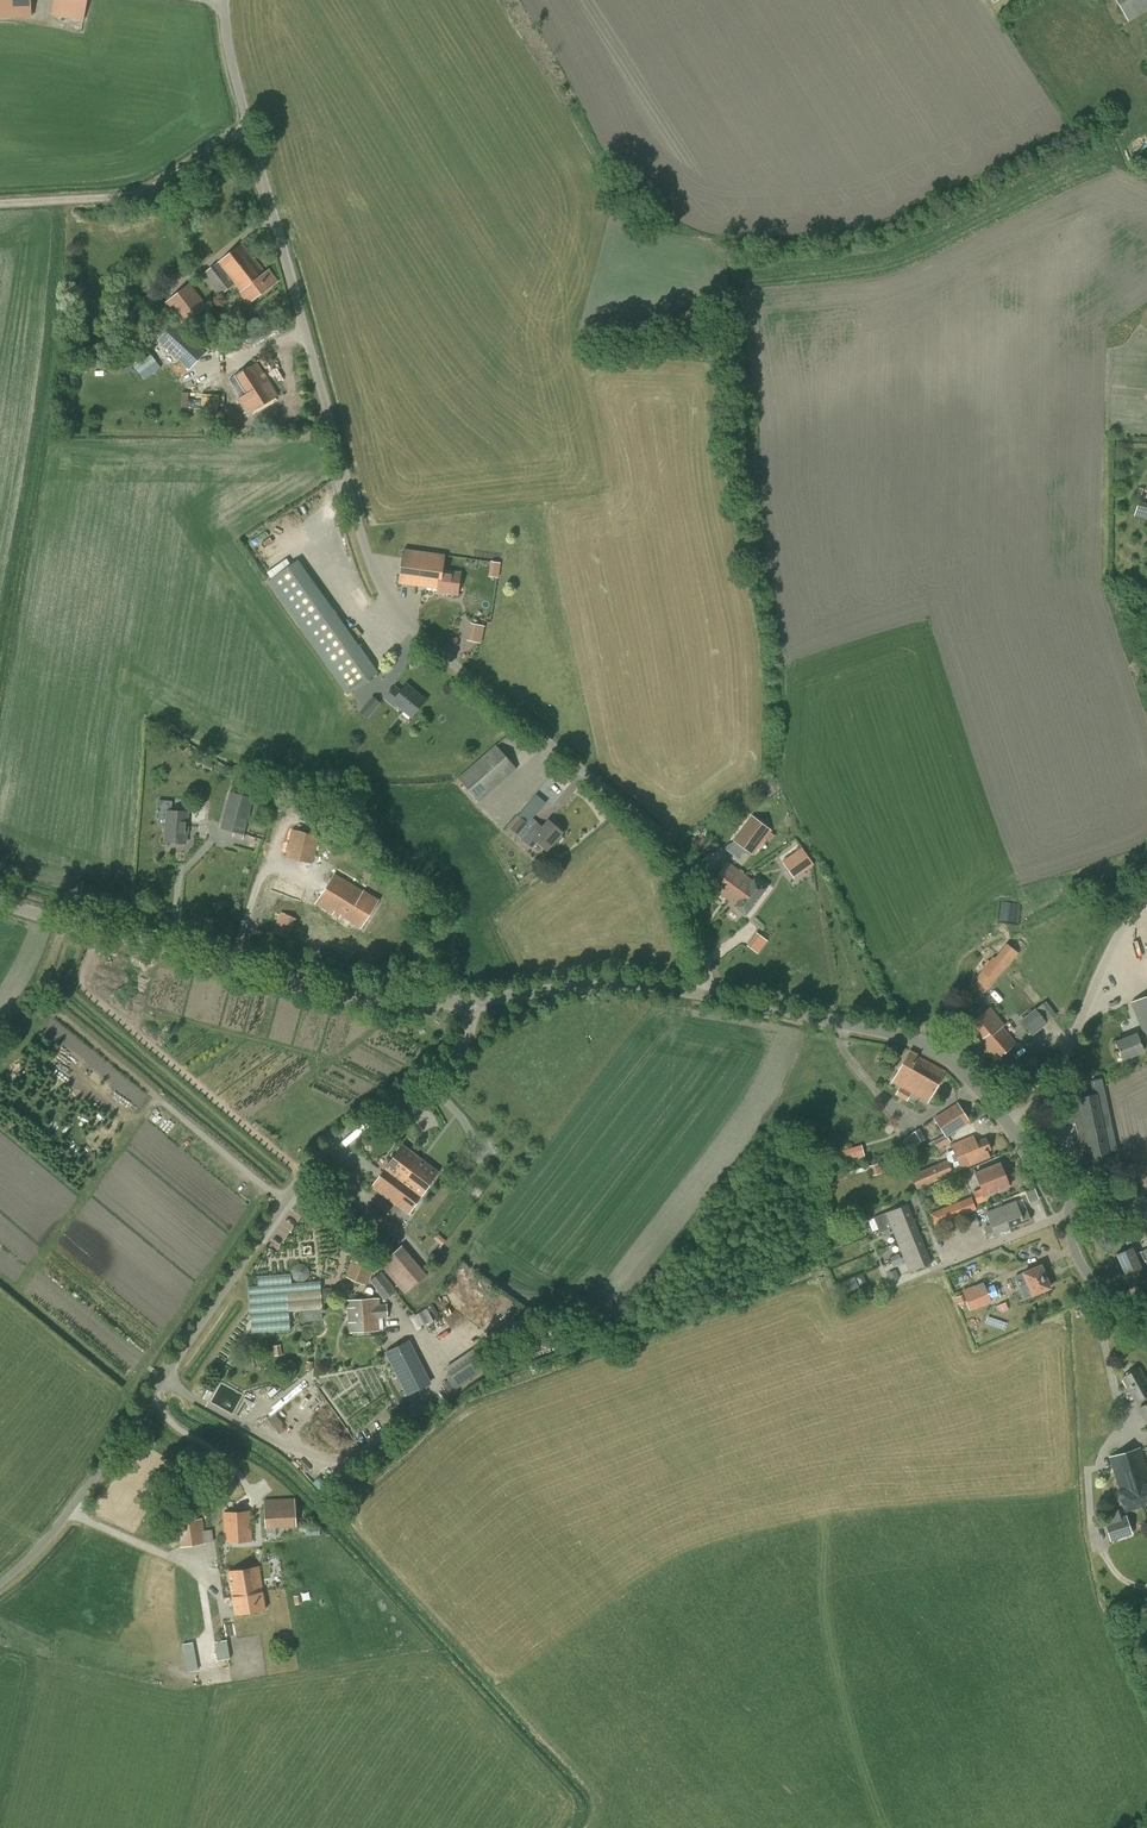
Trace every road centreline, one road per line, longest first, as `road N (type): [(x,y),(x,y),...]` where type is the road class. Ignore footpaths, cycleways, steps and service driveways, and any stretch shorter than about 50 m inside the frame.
road 1 (unclassified): [(703,994),(708,973),(686,892),(649,832),(453,671),(383,598),(247,127),(222,0)]
road 2 (unclassified): [(0,1588),(58,1530),(293,1188),(350,1130),(462,1049),(470,1000)]
road 3 (tertiary): [(0,903),(349,1000),(470,1000)]
road 4 (unclassified): [(1007,1122),(1054,1082),(1112,946),(1146,889)]
road 5 (tertiary): [(1007,1122),(928,1044),(768,1006)]
road 6 (track): [(247,127),(148,190),(0,205)]
road 7 (tertiary): [(470,1000),(614,985),(703,994)]
road 8 (unclassified): [(1146,1341),(1079,1260),(1072,1212)]
road 9 (residential): [(1072,1212),(944,1263)]

